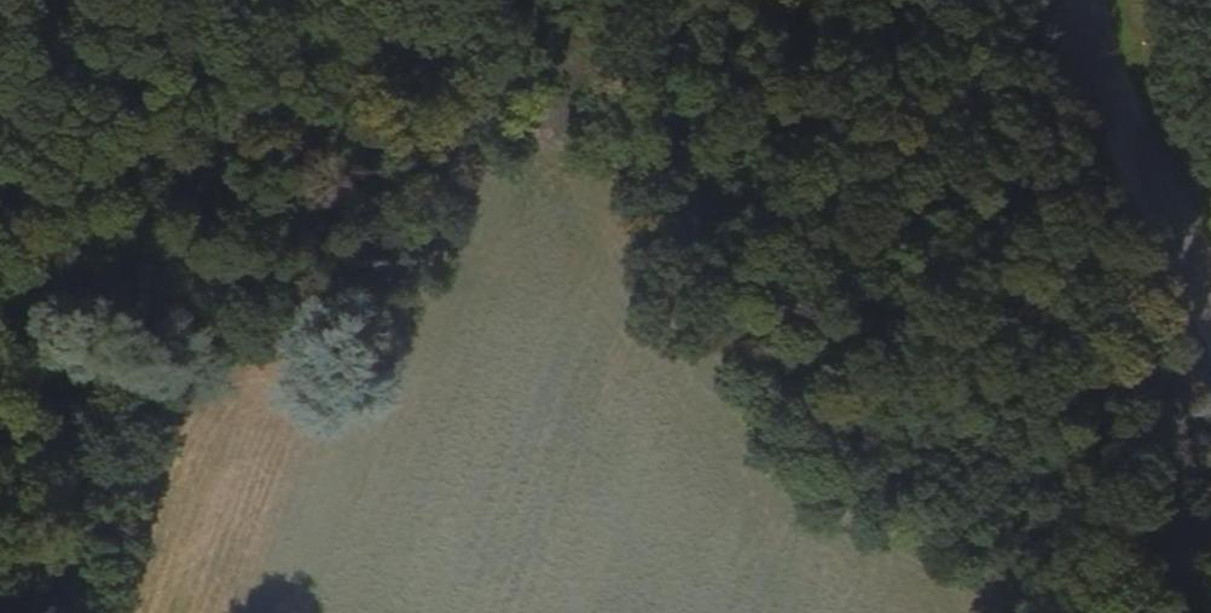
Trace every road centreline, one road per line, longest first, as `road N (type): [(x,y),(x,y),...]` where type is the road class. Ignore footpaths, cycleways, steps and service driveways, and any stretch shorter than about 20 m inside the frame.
road 1 (unclassified): [(1066,0),(1070,26),(1210,309)]

